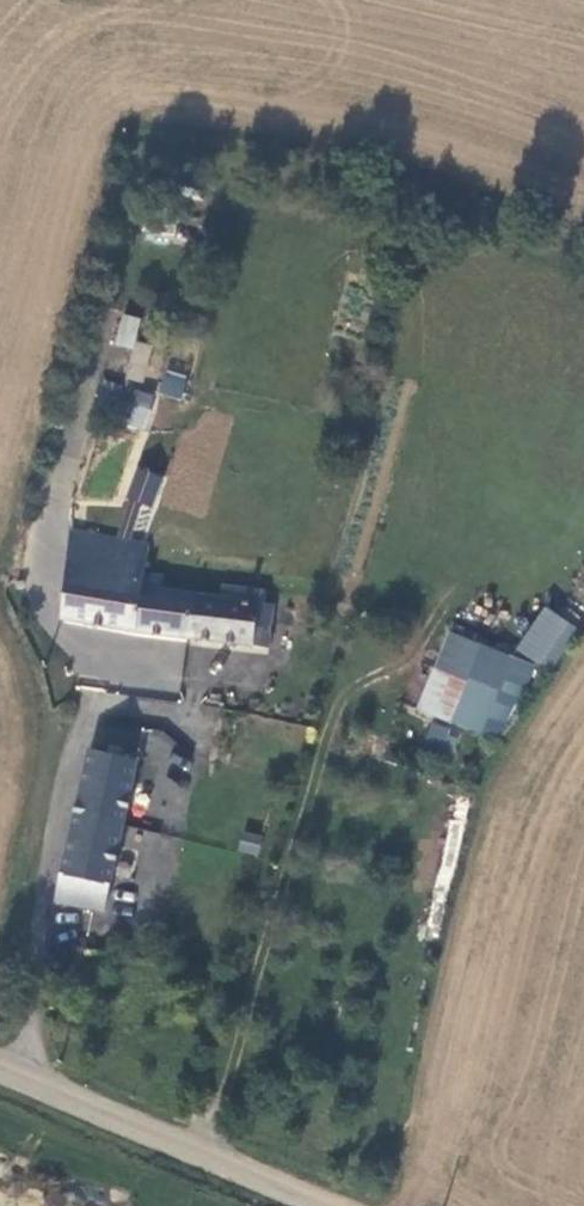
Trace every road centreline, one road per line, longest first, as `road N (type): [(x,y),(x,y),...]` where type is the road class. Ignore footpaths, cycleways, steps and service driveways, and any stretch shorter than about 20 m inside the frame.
road 1 (tertiary): [(329,1205),(0,1063)]

